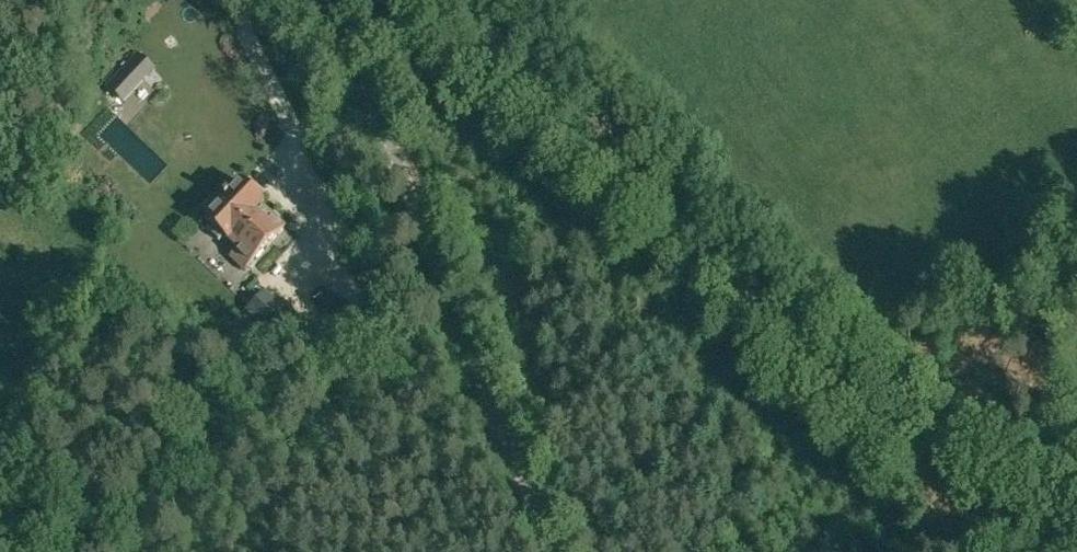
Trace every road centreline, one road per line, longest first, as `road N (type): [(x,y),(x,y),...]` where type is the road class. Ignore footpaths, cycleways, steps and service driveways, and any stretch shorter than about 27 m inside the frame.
road 1 (track): [(408,0),(955,506),(993,551)]
road 2 (unclassified): [(552,551),(326,0)]
road 3 (track): [(955,506),(1076,551)]

